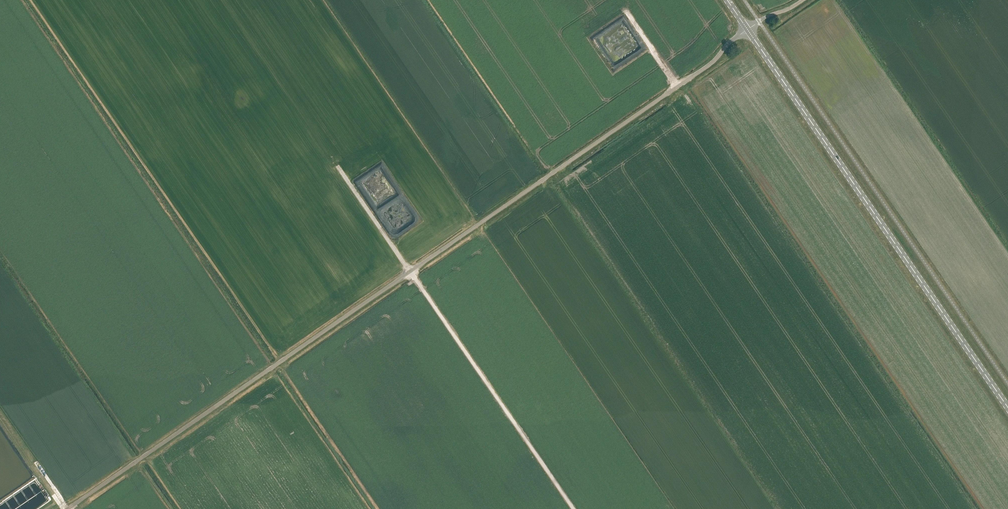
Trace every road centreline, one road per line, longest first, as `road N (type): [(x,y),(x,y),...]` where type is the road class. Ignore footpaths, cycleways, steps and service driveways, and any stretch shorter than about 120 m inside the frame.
road 1 (unclassified): [(67,508),(707,66),(747,29)]
road 2 (primary): [(1007,407),(747,29)]
road 3 (track): [(572,508),(410,271)]

